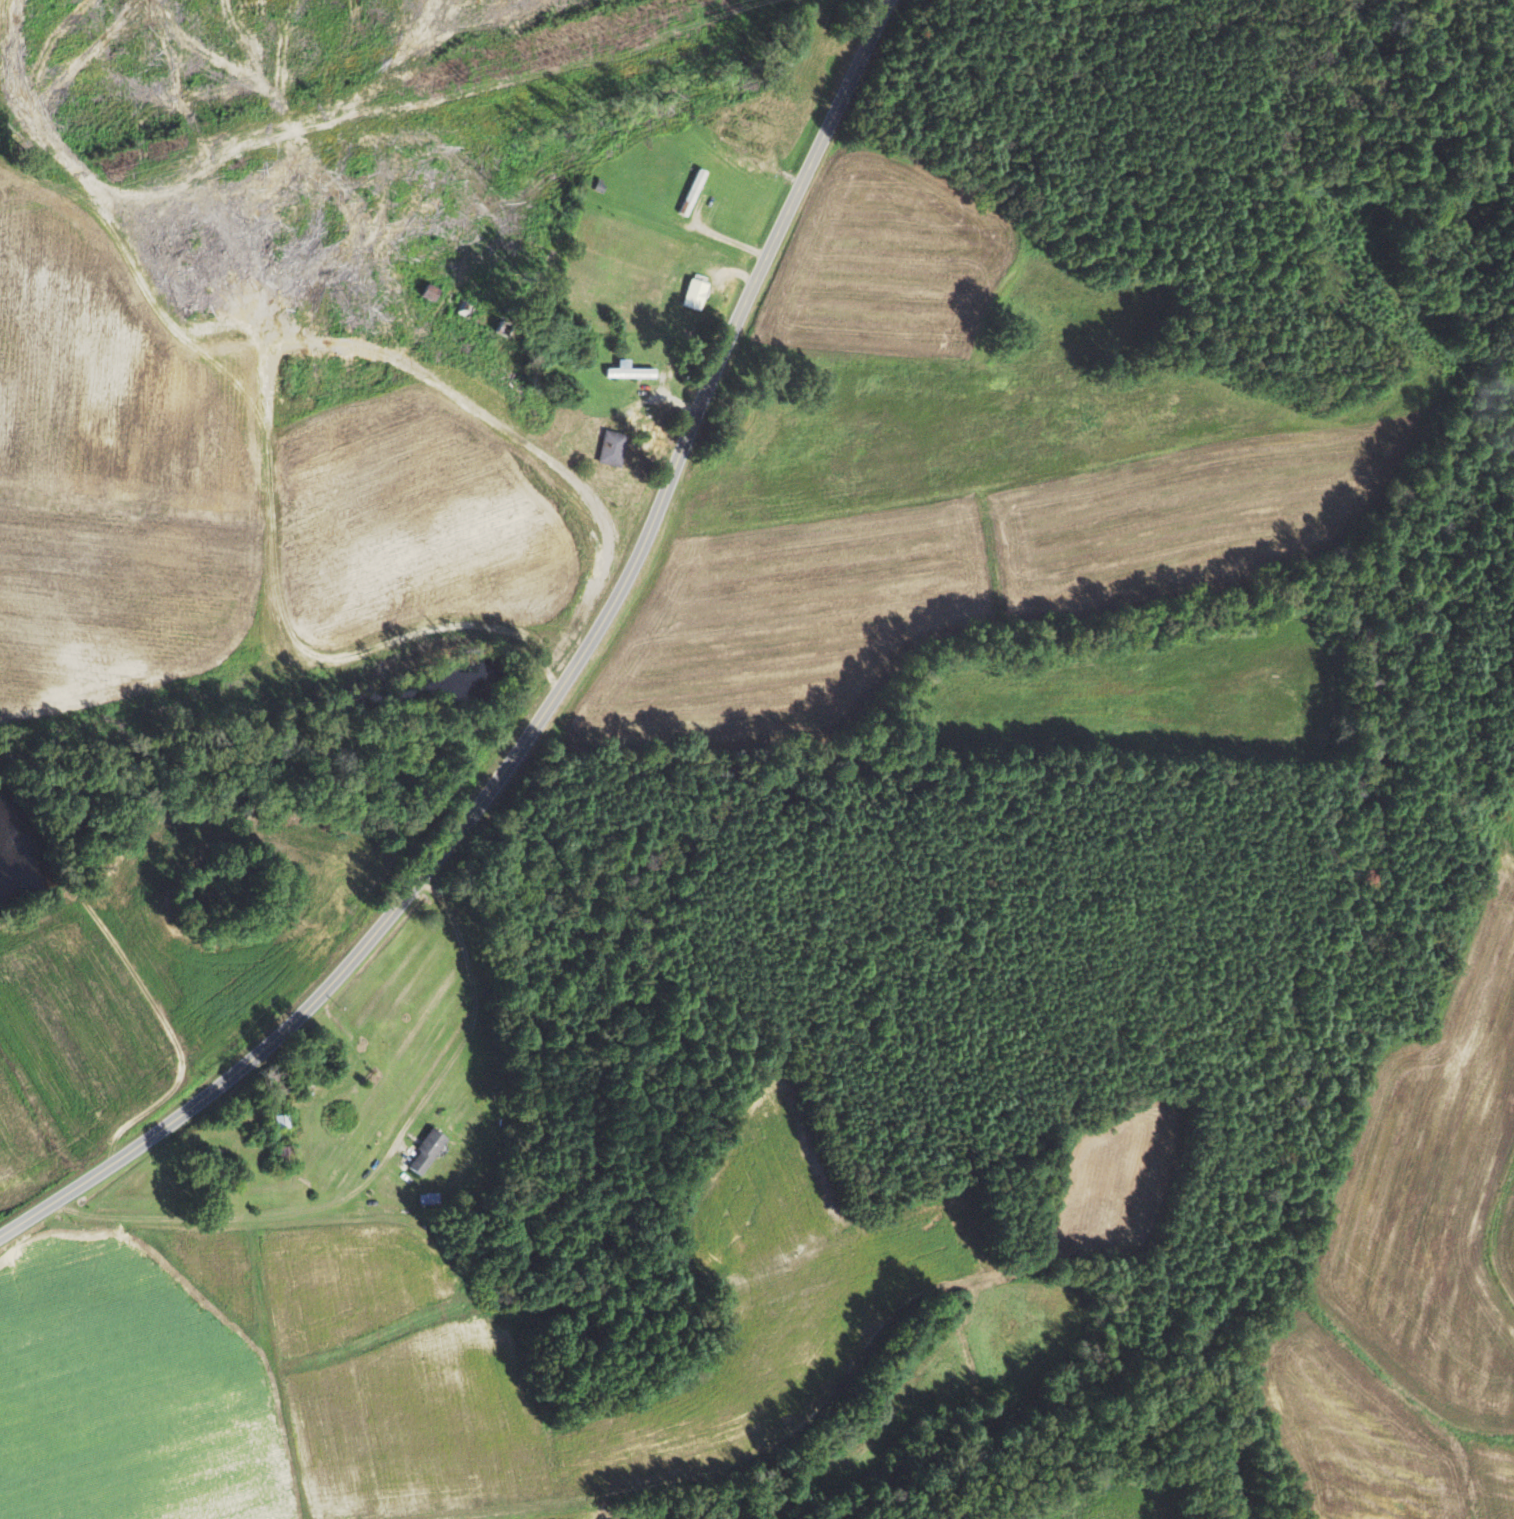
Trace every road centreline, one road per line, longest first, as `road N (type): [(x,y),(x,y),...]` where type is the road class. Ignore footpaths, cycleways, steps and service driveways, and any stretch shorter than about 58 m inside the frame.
road 1 (residential): [(0,1228),(54,1200),(331,985),(497,787),(623,585),(764,261),(891,0)]

